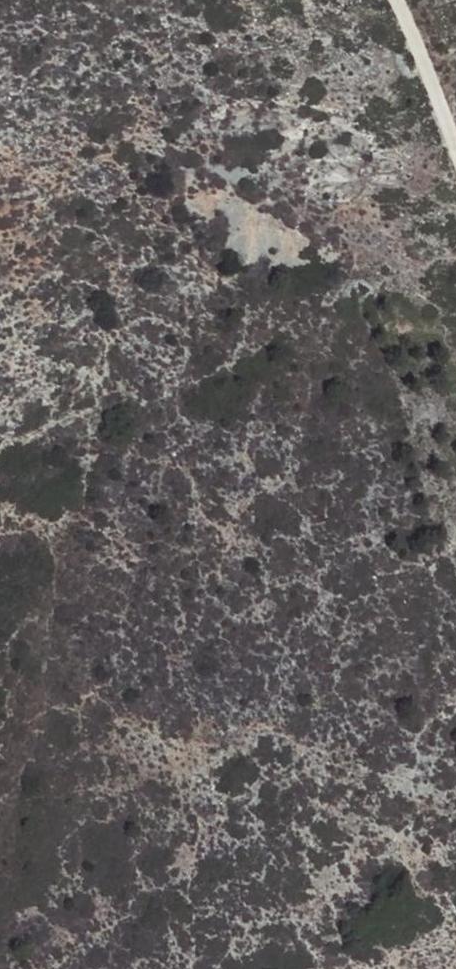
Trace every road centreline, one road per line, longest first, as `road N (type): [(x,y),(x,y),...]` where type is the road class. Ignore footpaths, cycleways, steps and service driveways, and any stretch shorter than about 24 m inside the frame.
road 1 (track): [(455,158),(388,0)]

